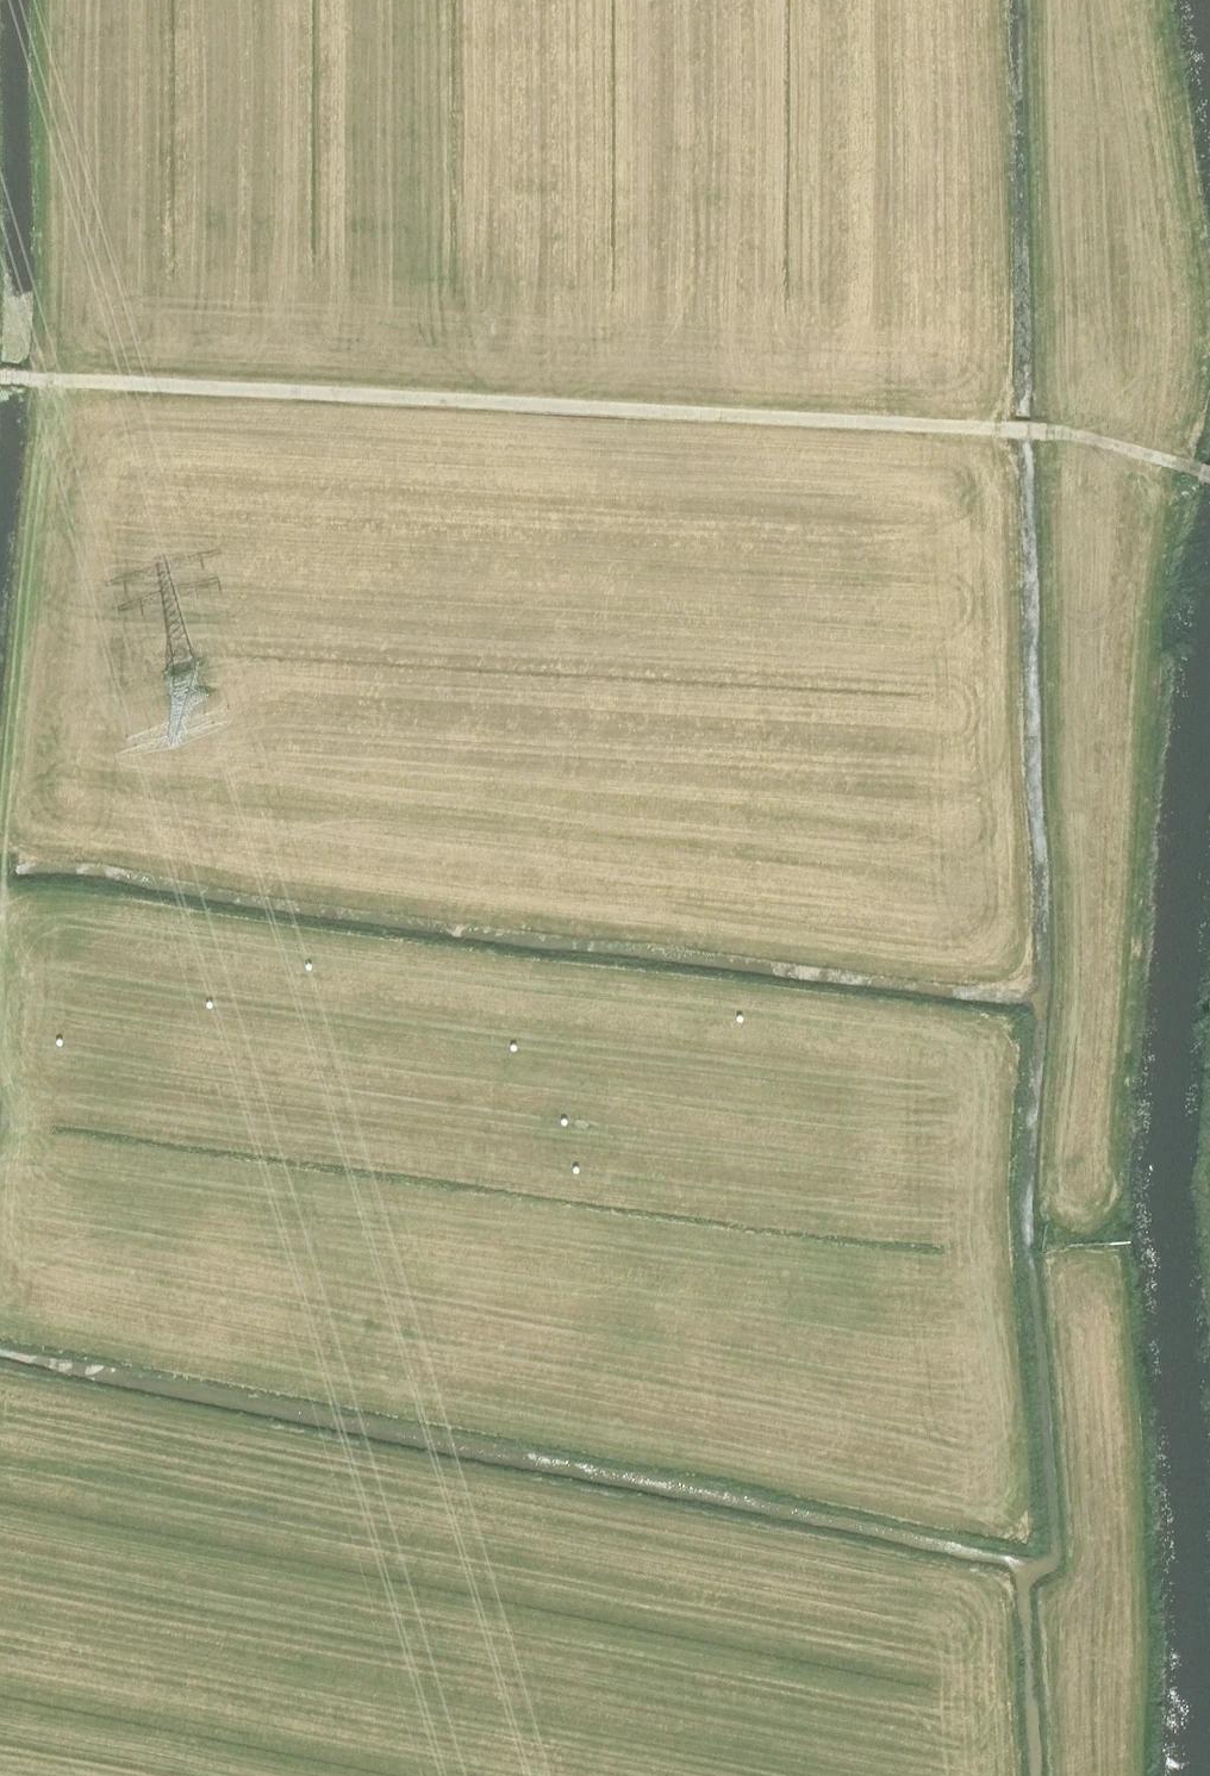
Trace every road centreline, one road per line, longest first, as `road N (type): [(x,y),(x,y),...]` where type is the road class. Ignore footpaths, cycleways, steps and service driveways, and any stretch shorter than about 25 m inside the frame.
road 1 (track): [(0,377),(1054,432),(1200,470)]

